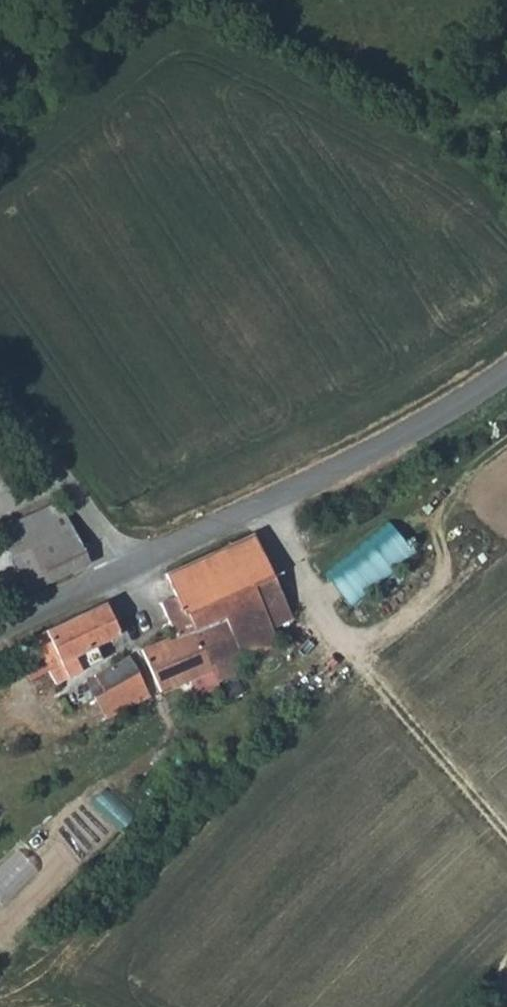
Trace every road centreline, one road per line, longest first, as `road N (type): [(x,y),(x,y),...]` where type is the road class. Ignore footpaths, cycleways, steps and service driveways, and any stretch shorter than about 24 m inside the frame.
road 1 (tertiary): [(126,571),(442,415),(506,369)]
road 2 (unclassified): [(126,571),(0,396)]
road 3 (tertiary): [(0,630),(126,571)]

